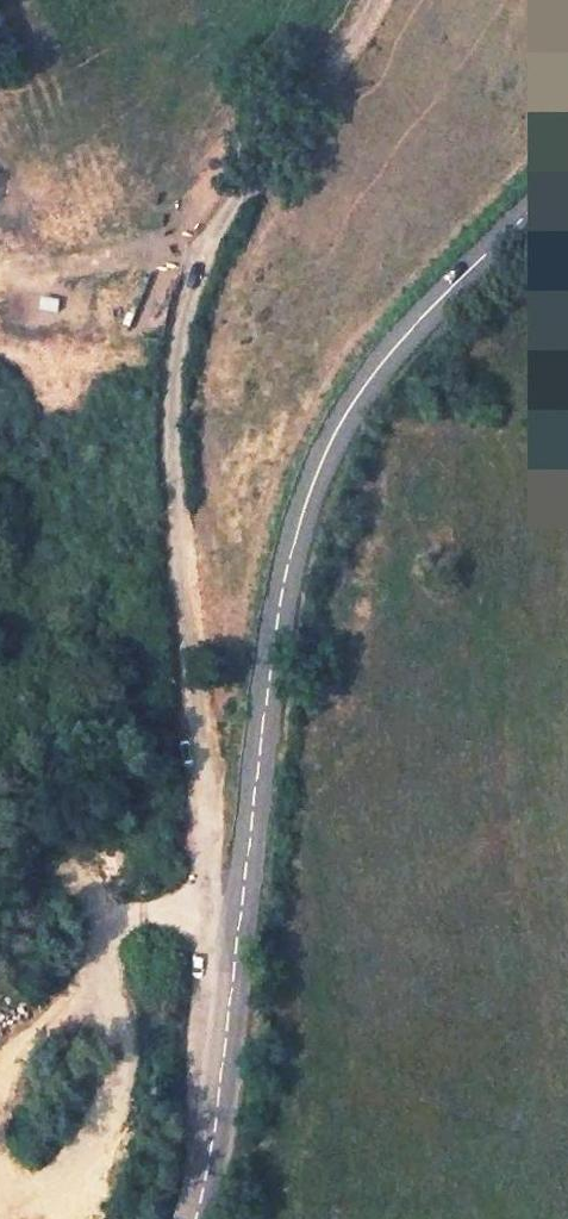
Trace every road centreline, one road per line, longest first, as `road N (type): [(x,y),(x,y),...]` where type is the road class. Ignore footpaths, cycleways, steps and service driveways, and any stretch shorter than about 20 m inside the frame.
road 1 (unclassified): [(244,898),(202,715),(171,473),(186,296),(373,0)]
road 2 (unclassified): [(567,170),(407,335),(338,436),(288,594),(244,898)]
road 3 (unclassified): [(244,898),(228,1077),(202,1218)]

